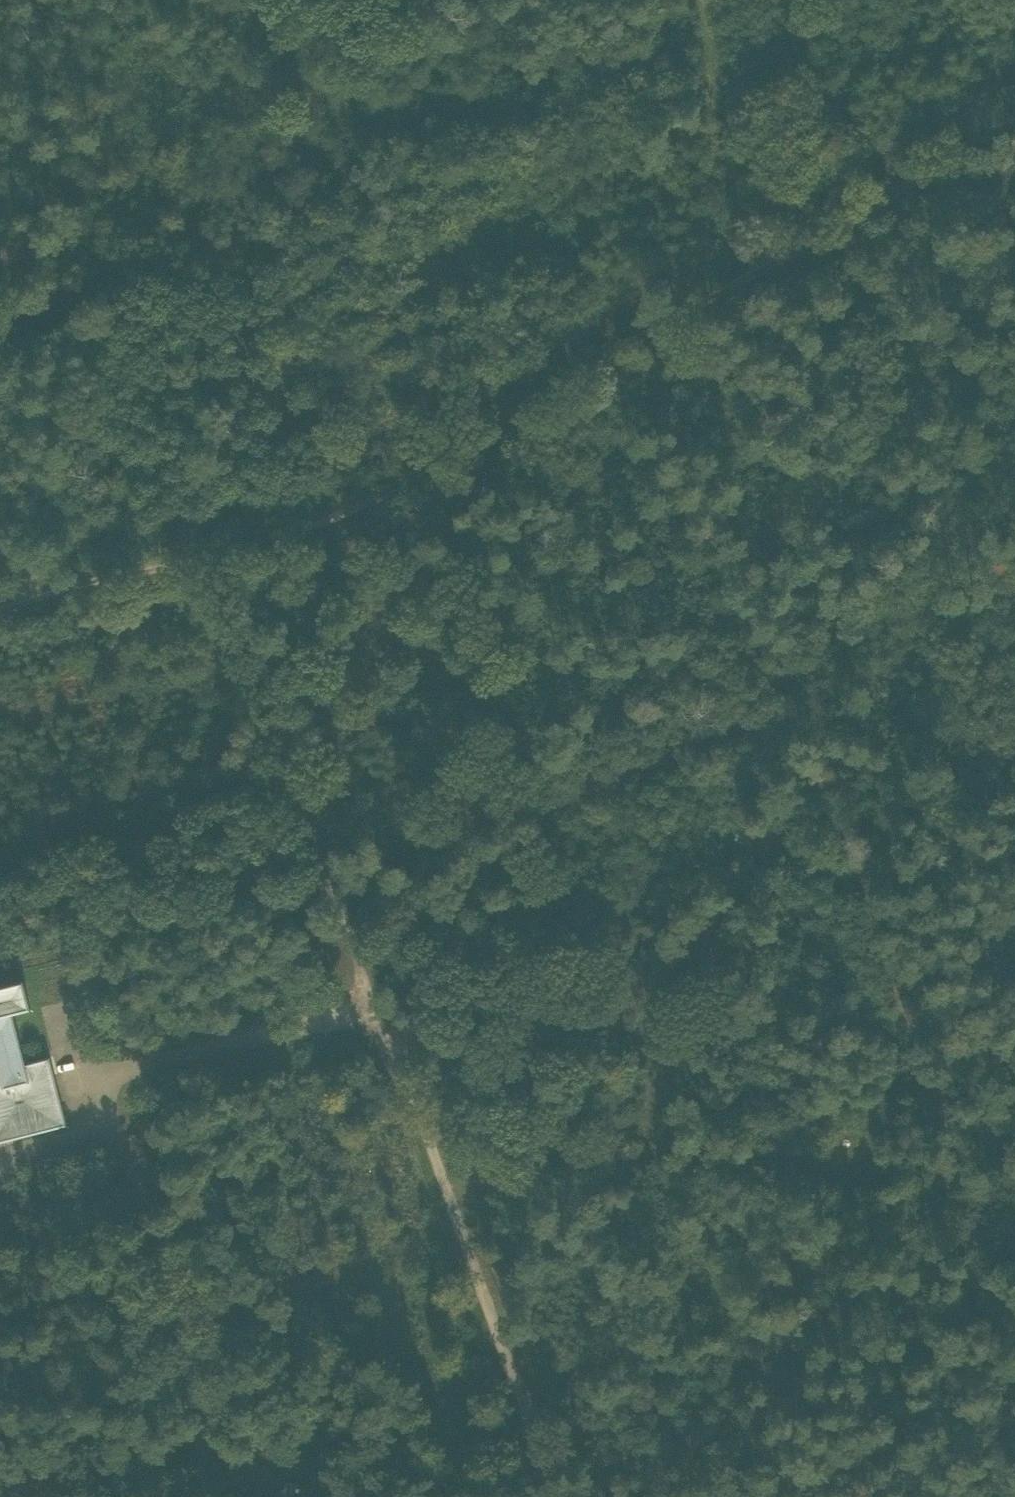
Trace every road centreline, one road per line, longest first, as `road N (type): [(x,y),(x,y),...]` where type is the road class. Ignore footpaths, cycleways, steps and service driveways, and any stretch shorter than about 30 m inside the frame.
road 1 (track): [(559,1496),(228,552)]
road 2 (track): [(228,552),(324,525),(745,277)]
road 3 (track): [(745,277),(1014,113)]
road 4 (track): [(0,614),(228,552)]

